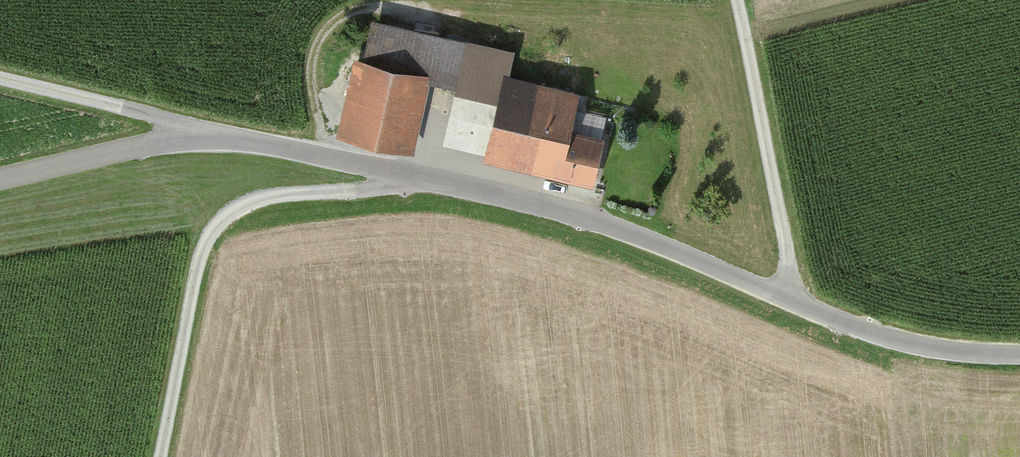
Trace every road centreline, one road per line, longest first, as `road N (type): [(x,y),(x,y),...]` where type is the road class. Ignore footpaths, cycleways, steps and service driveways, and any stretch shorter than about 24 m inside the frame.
road 1 (unclassified): [(0,179),(200,130),(584,219),(915,350),(1019,359)]
road 2 (track): [(417,181),(275,202),(235,217),(208,247),(163,456)]
road 3 (track): [(795,303),(741,0)]
road 4 (track): [(200,130),(0,83)]

